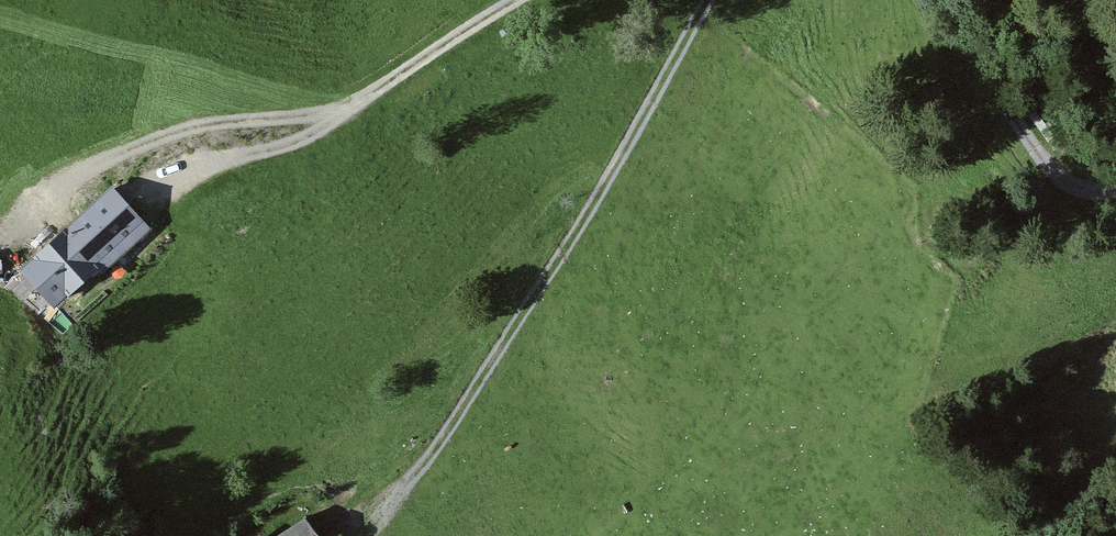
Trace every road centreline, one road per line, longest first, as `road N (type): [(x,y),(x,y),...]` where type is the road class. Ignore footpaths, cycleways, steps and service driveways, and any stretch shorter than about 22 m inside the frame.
road 1 (track): [(373,535),(610,175),(710,0)]
road 2 (track): [(512,0),(296,144),(144,191)]
road 3 (track): [(1115,187),(1087,192),(1055,173),(934,0)]
road 4 (track): [(993,0),(1115,68)]

